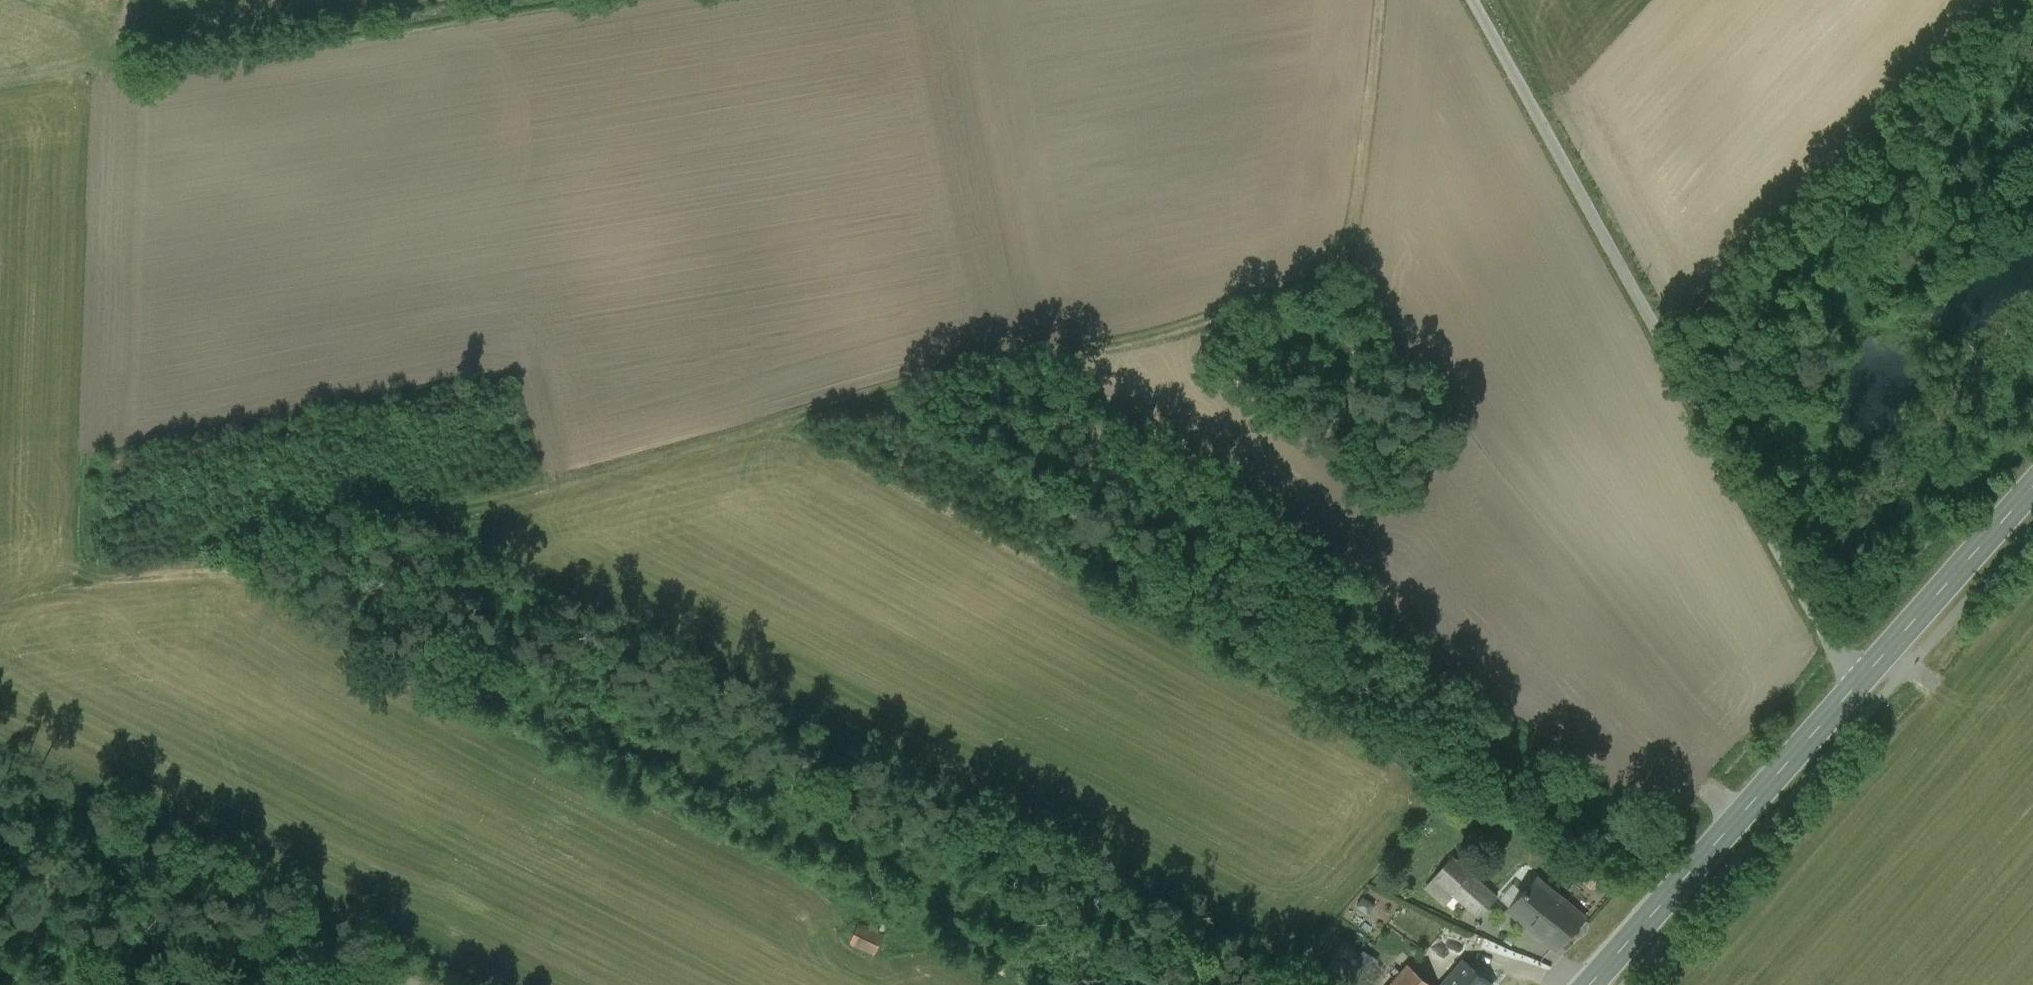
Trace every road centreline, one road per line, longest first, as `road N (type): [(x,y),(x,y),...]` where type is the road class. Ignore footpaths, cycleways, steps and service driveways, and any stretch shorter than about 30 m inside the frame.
road 1 (unclassified): [(1473,0),(1837,654),(1860,680)]
road 2 (secondary): [(1588,984),(1860,680)]
road 3 (secondary): [(1860,680),(2032,487)]

